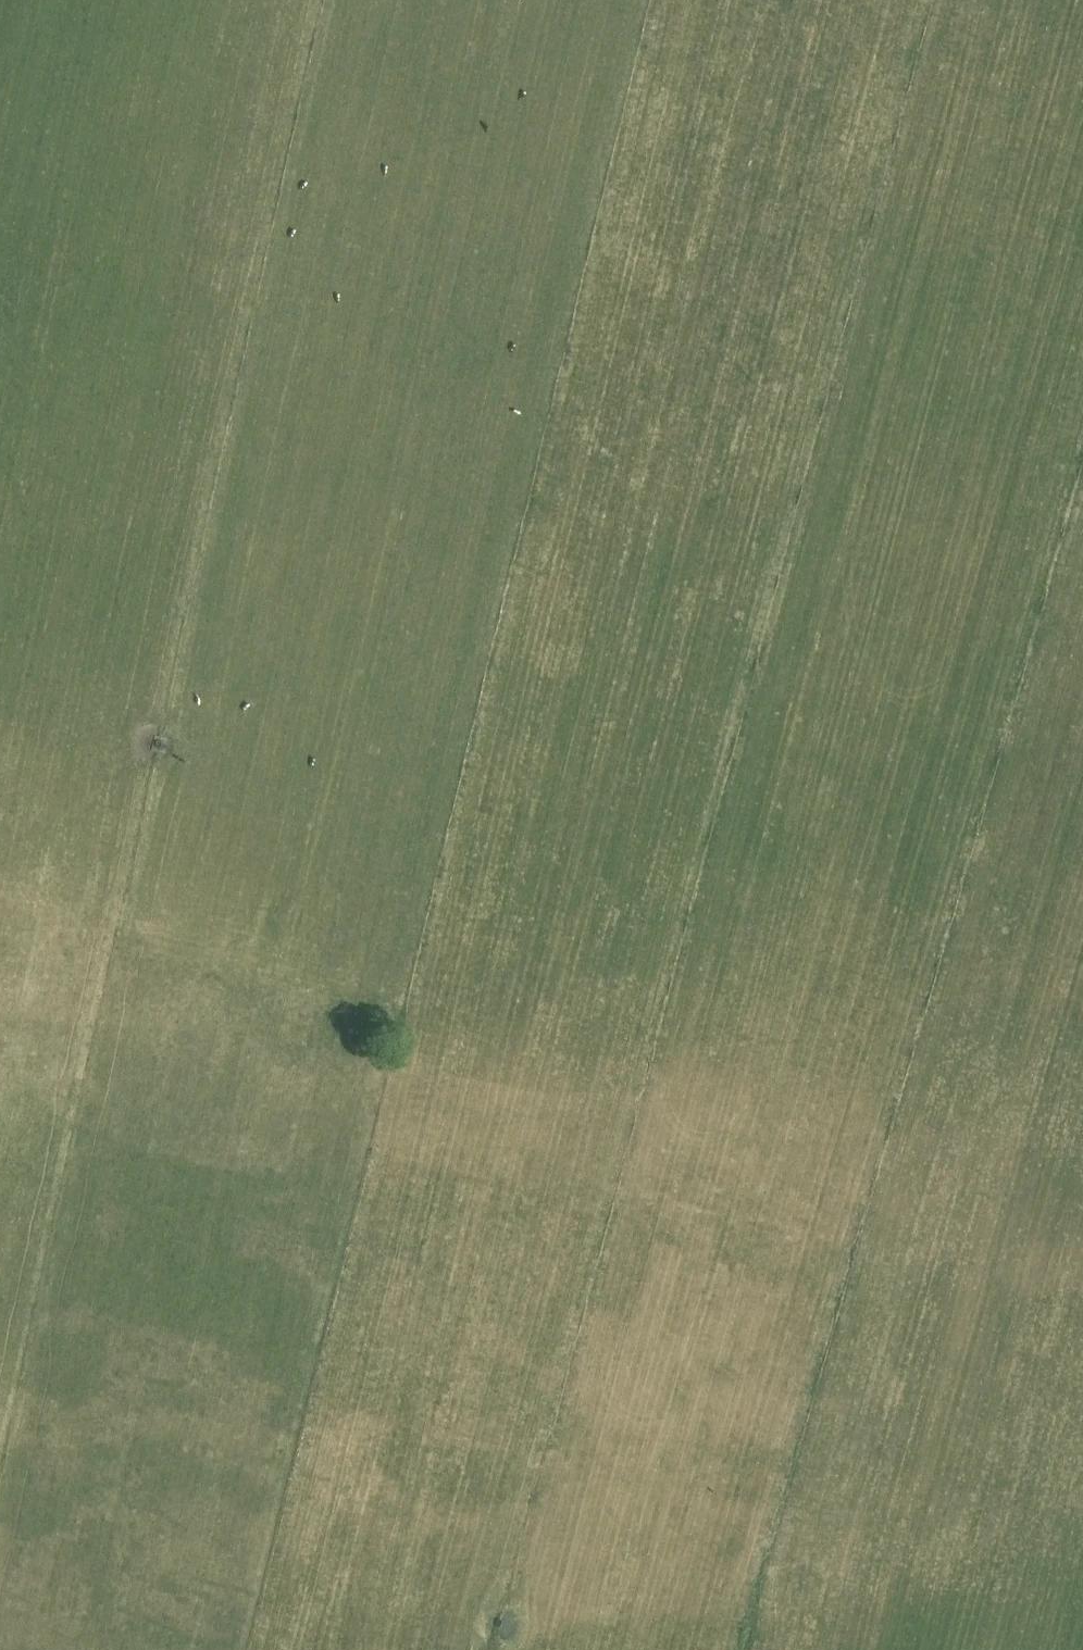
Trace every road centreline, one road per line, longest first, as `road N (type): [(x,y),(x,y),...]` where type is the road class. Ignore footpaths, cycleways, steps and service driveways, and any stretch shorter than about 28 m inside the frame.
road 1 (unclassified): [(854,1649),(1082,857)]

